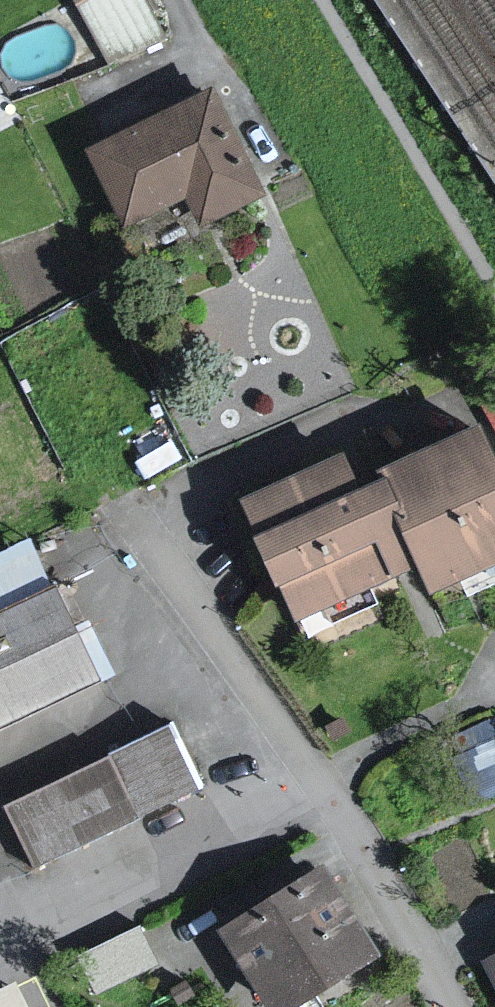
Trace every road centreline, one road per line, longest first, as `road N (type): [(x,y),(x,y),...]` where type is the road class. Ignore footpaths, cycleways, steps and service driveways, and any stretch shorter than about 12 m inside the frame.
road 1 (residential): [(430,1006),(343,835),(136,536)]

